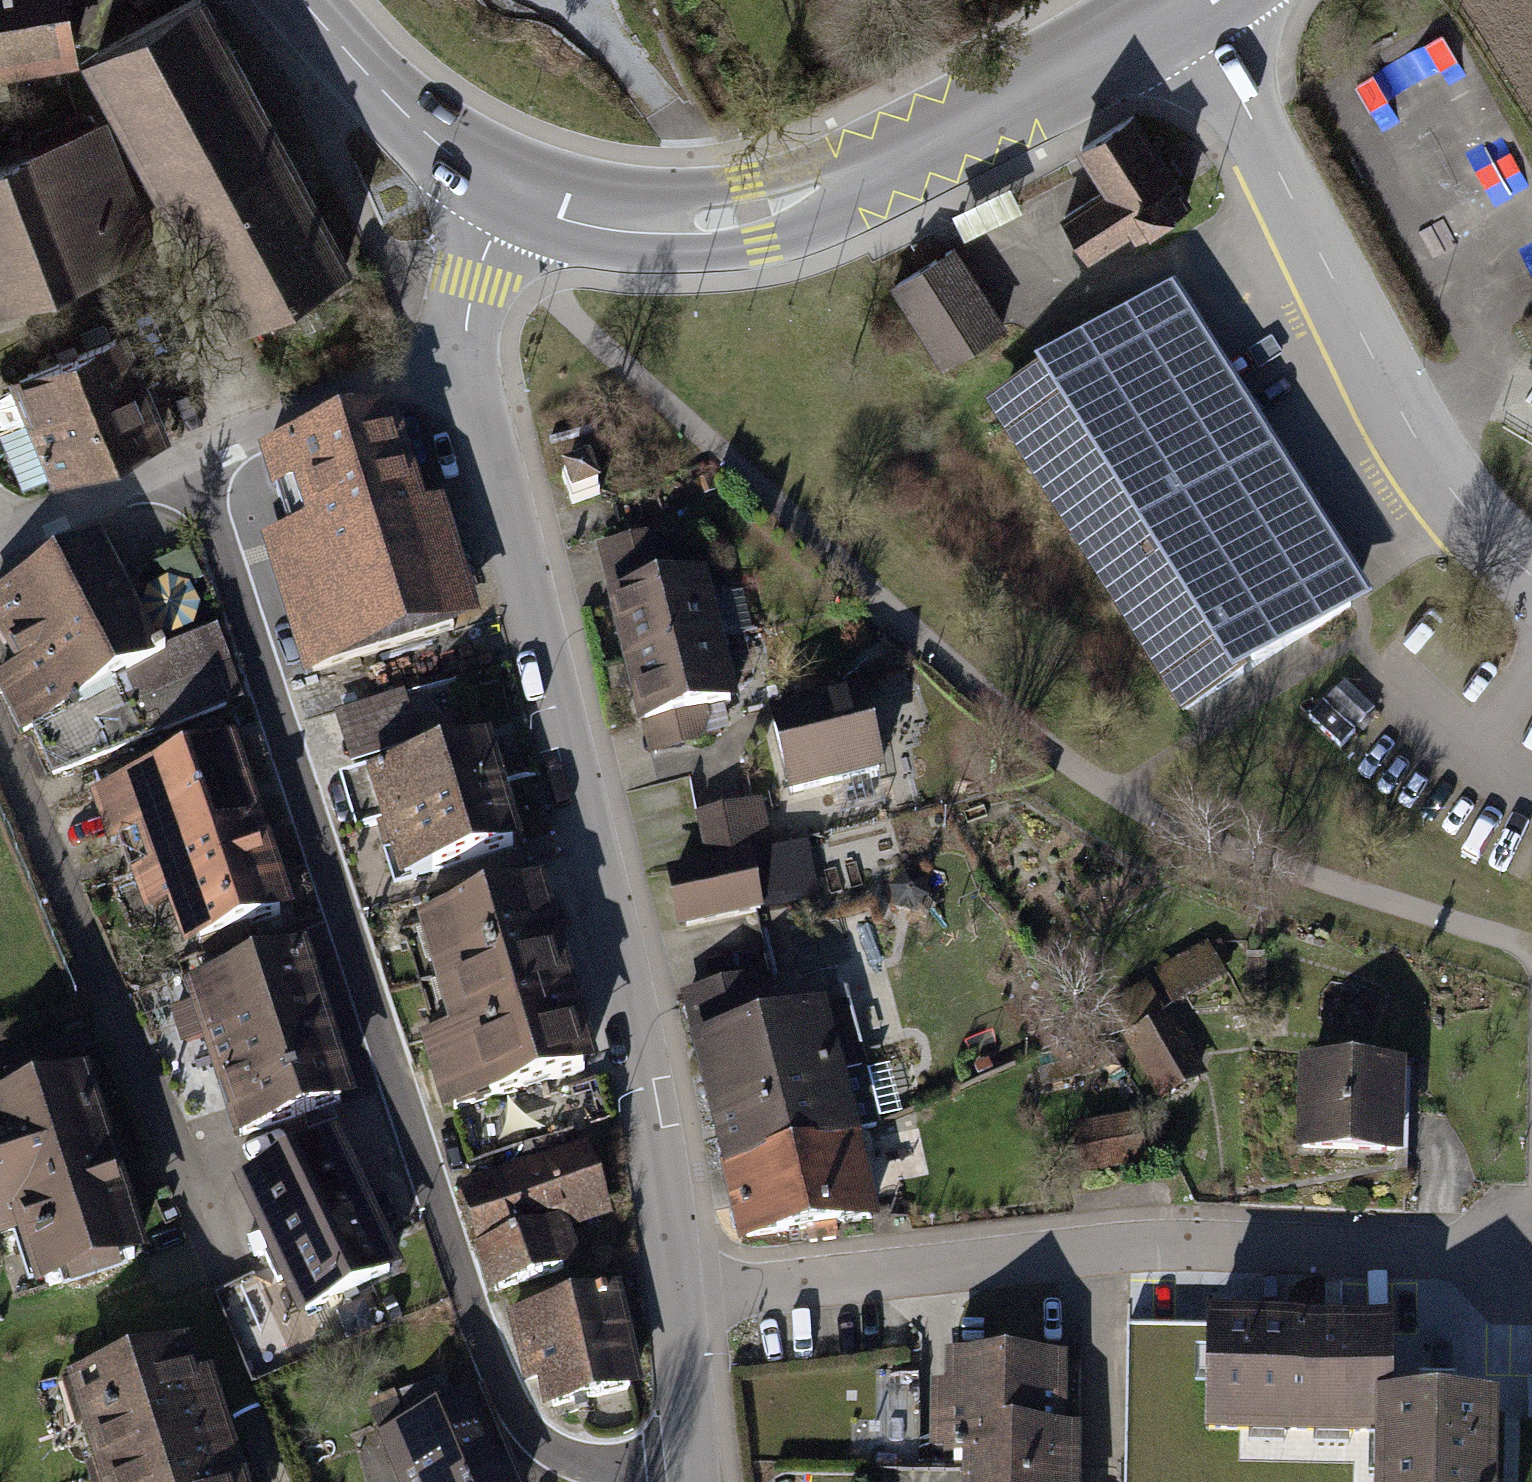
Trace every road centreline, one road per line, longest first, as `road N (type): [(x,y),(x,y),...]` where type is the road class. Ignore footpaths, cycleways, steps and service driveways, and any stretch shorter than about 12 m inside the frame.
road 1 (track): [(1531,951),(1202,842),(1073,770),(553,301),(475,282)]
road 2 (residential): [(187,459),(492,1356),(523,1418),(561,1452),(632,1475),(694,1468)]
road 3 (residential): [(462,345),(564,706),(650,1081),(677,1297)]
road 4 (residential): [(1531,1249),(1116,1249),(677,1297)]
road 5 (tertiary): [(508,193),(598,215),(679,220),(751,213),(1014,93),(1181,0)]
road 6 (unclassified): [(1184,0),(1450,493),(1531,567)]
road 7 (residential): [(0,746),(228,1273)]
road 8 (residential): [(462,345),(187,459)]
road 9 (tertiary): [(301,0),(413,123),(508,193)]
road 10 (residential): [(187,459),(0,530)]
road 11 (residential): [(677,1297),(694,1468)]
road 12 (residential): [(508,193),(462,345)]

